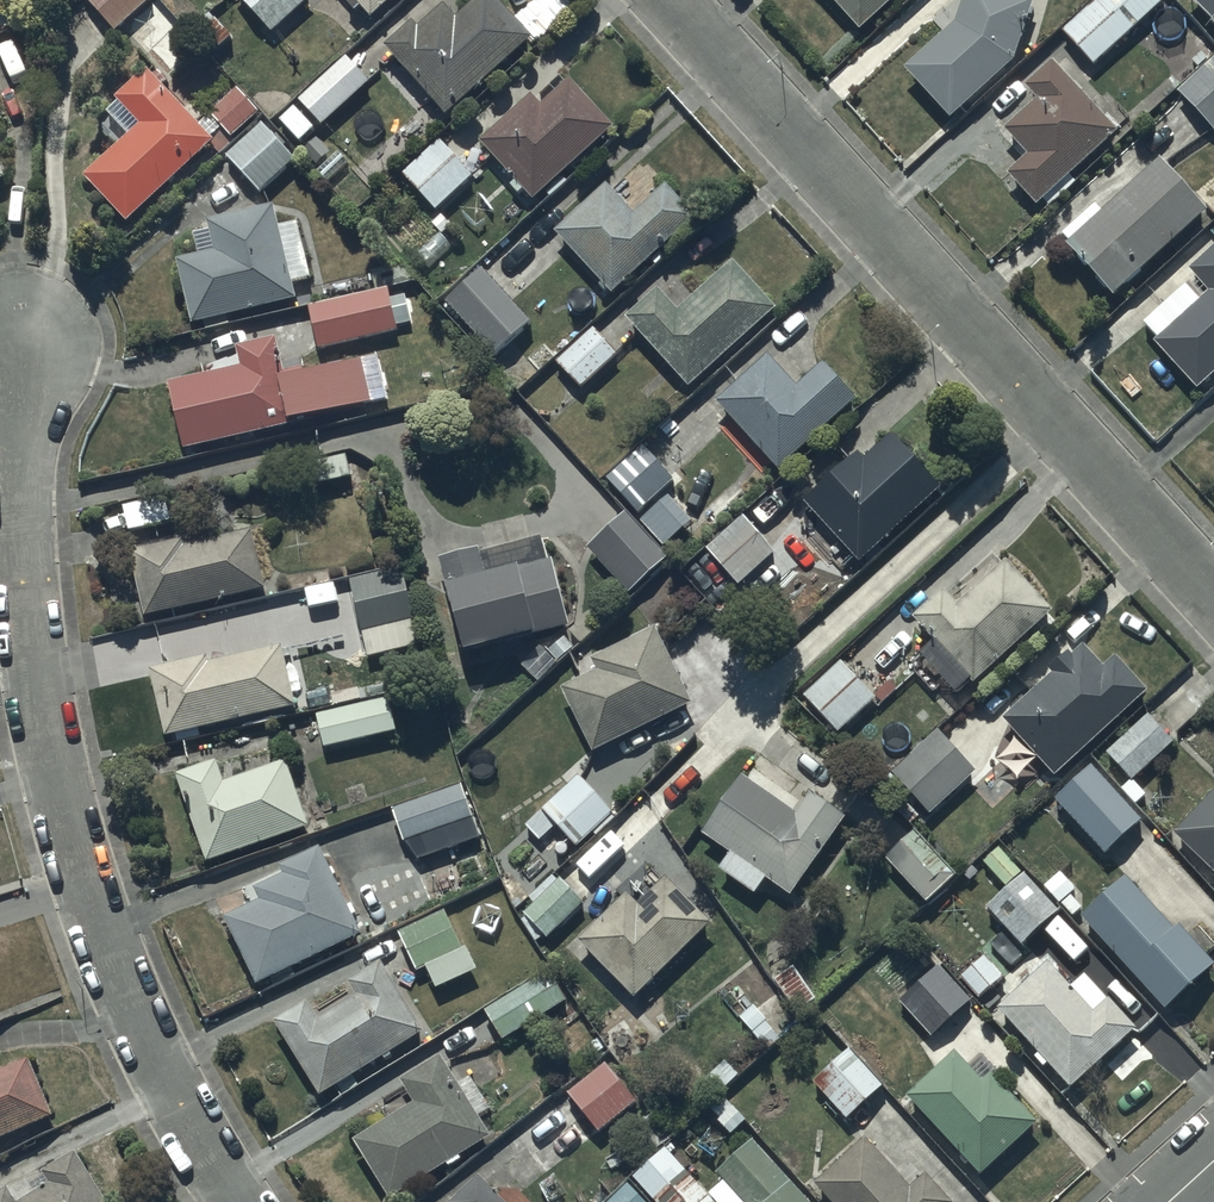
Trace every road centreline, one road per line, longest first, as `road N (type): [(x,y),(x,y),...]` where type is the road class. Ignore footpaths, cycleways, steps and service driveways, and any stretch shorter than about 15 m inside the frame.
road 1 (residential): [(241,1201),(170,1090),(94,912),(42,724),(17,561),(13,343)]
road 2 (residential): [(1213,590),(1061,412),(682,0)]

